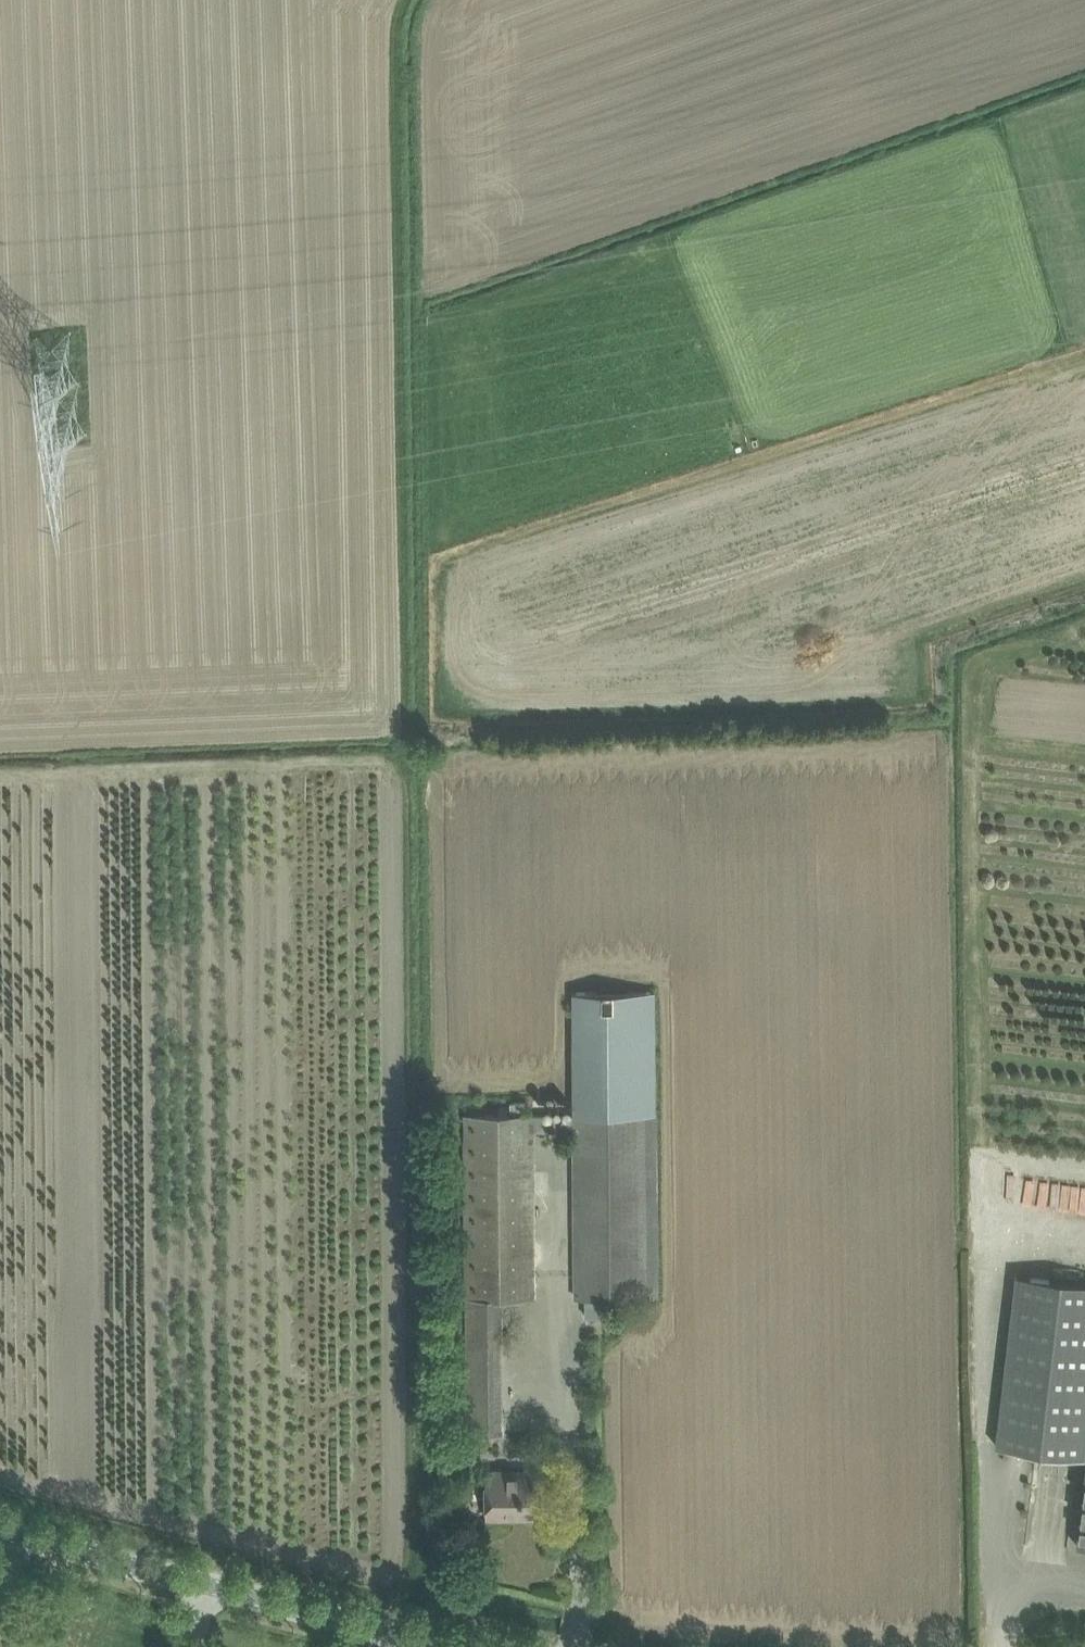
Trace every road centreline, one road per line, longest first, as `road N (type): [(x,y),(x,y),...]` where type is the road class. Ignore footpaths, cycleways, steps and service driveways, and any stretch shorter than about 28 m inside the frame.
road 1 (unclassified): [(428,1646),(0,1538)]

